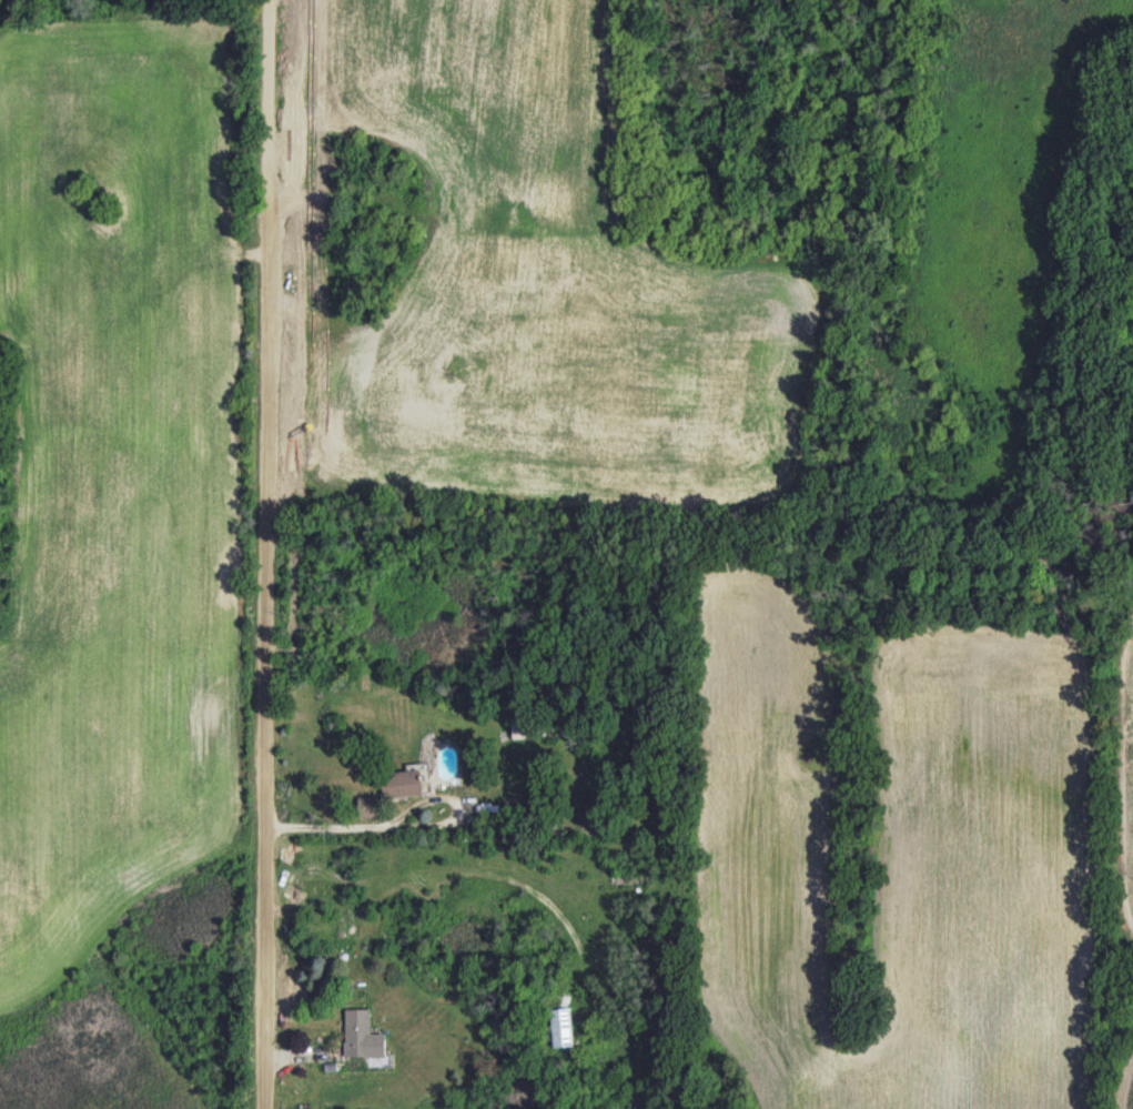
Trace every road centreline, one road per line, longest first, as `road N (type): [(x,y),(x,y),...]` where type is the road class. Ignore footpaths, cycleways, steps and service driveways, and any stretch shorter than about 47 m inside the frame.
road 1 (residential): [(263,1108),(269,162)]
road 2 (track): [(269,162),(269,0)]

